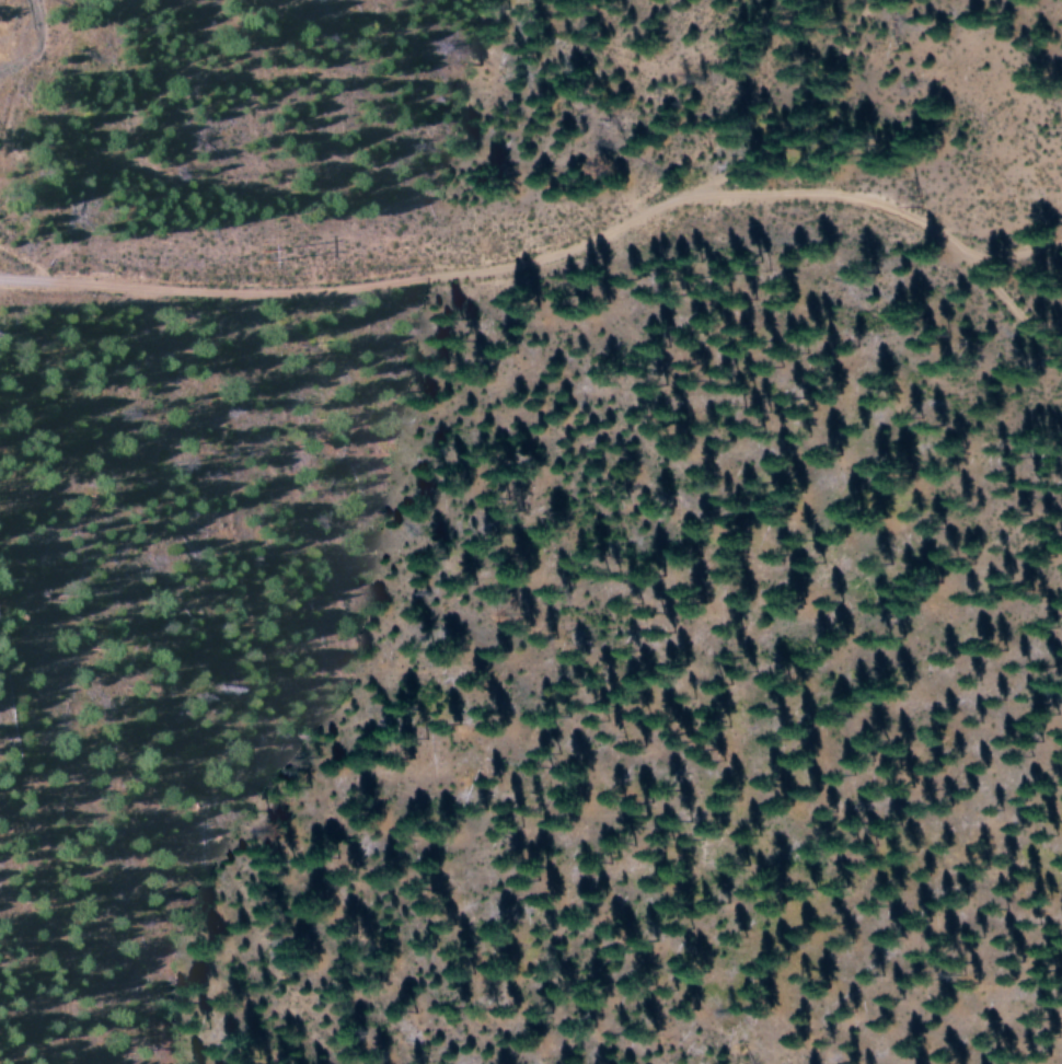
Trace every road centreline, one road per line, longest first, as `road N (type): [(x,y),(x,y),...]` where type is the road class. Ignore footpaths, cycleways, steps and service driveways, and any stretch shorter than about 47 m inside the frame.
road 1 (residential): [(0,278),(462,316),(613,270),(724,172),(822,146),(953,198),(1061,333)]
road 2 (track): [(892,0),(822,146)]

